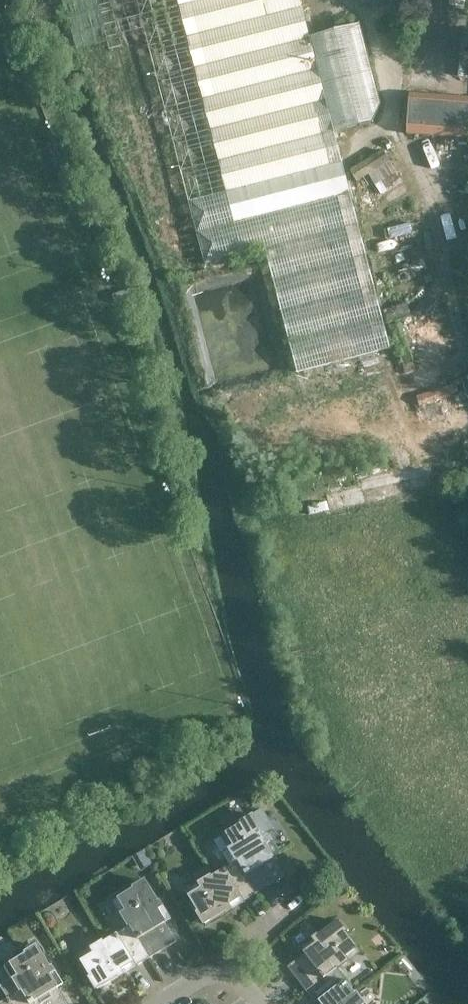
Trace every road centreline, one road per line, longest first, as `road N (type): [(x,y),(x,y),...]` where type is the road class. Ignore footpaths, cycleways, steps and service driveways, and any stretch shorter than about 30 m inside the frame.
road 1 (residential): [(263,1003),(232,964),(162,1003)]

